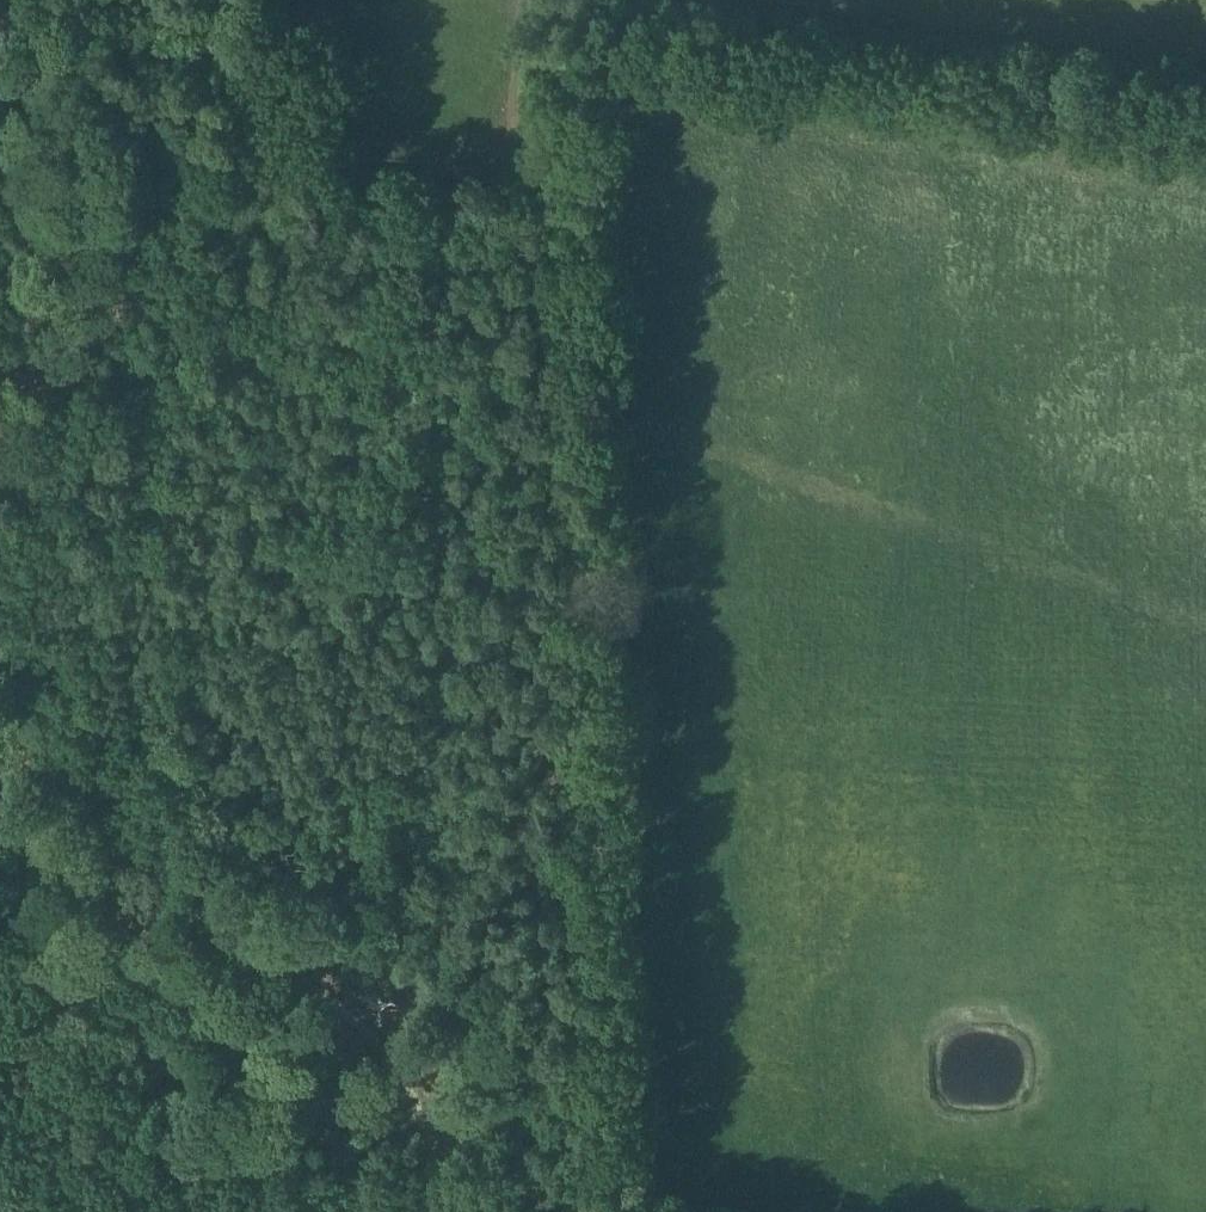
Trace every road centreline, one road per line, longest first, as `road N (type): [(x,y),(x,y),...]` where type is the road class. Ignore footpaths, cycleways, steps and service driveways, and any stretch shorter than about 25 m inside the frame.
road 1 (track): [(447,1211),(432,1122),(406,1041),(312,977),(164,895),(38,796),(0,742)]
road 2 (track): [(0,481),(108,302),(124,208),(102,130),(0,19)]

